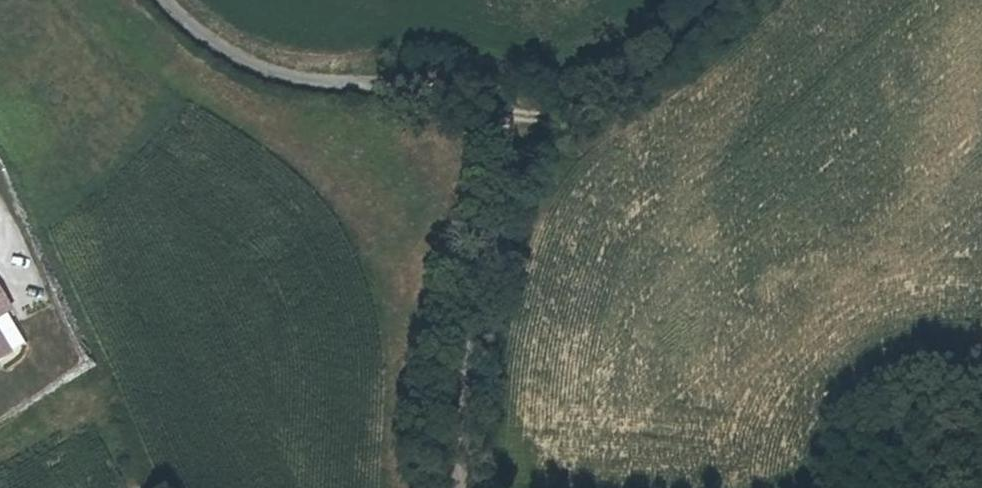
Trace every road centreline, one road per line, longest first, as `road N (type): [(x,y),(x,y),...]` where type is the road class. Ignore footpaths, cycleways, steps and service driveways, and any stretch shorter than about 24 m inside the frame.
road 1 (track): [(456,487),(465,372),(514,164),(491,110),(441,93),(293,84),(241,63),(166,0)]
road 2 (track): [(504,140),(623,97),(737,0)]

